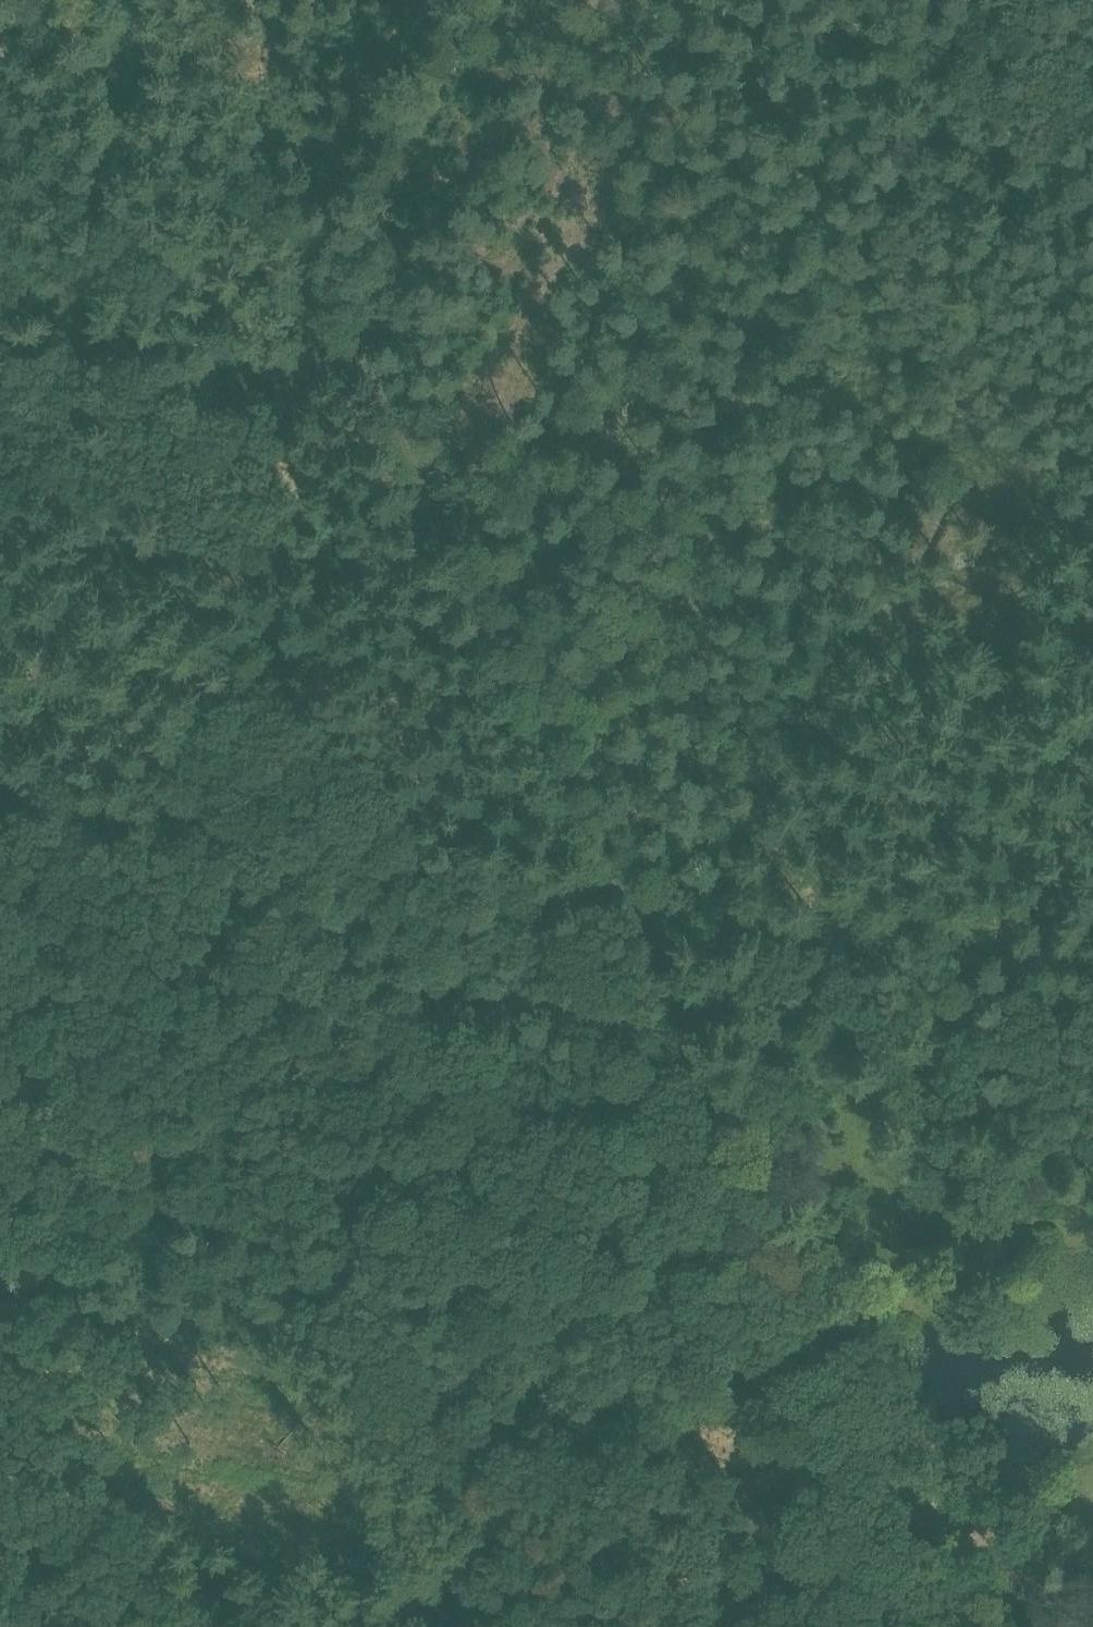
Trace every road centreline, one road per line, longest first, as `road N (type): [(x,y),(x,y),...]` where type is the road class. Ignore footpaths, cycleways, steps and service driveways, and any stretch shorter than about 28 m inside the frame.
road 1 (track): [(504,0),(376,302),(855,1396)]
road 2 (track): [(1092,958),(0,771)]
road 3 (unclassified): [(855,1396),(958,1626)]

